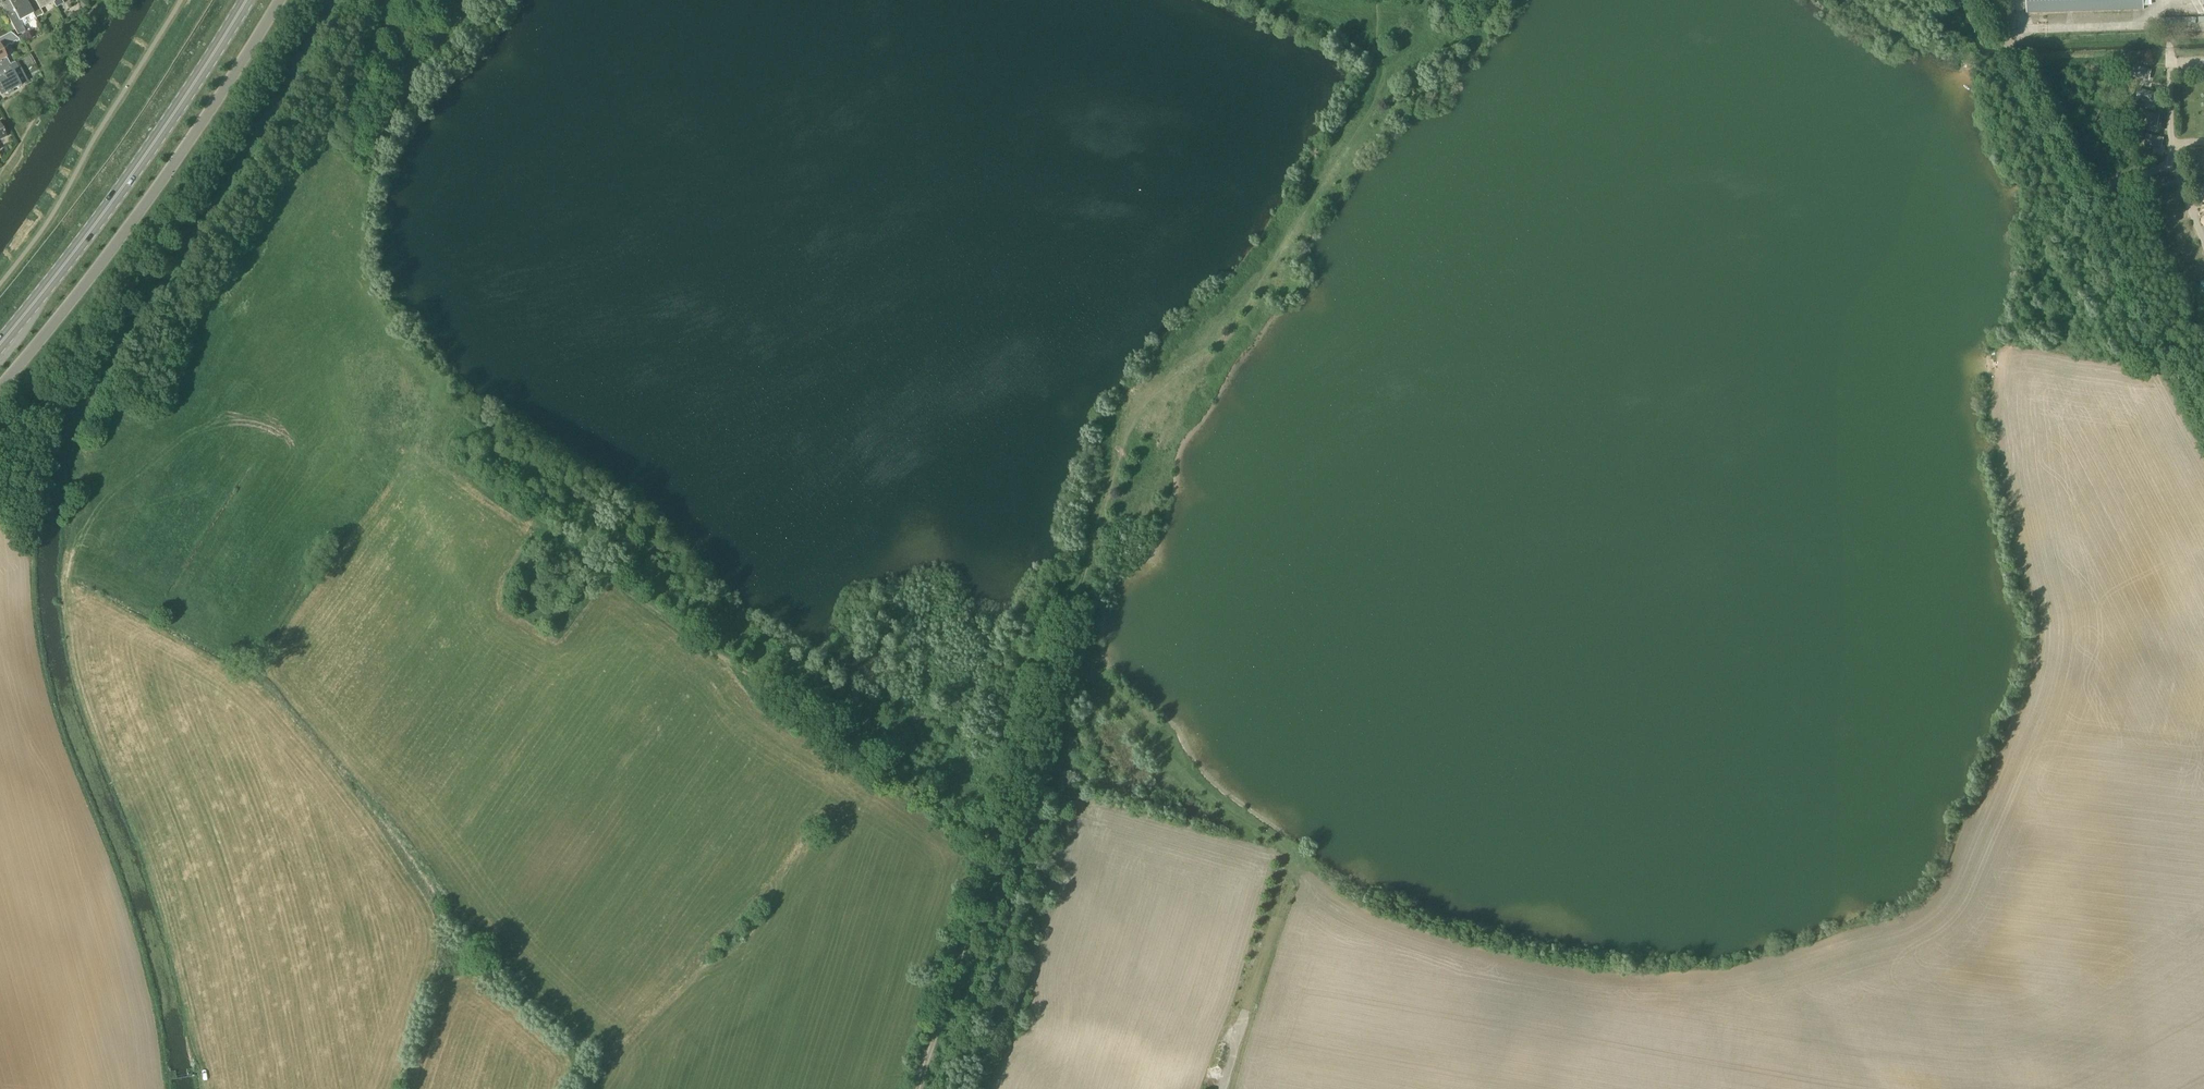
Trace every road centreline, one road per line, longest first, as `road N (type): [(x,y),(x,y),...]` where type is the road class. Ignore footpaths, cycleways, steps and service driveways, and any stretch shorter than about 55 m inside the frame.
road 1 (unclassified): [(0,389),(124,236),(278,0)]
road 2 (unclassified): [(2203,420),(1985,0)]
road 3 (primary): [(0,345),(130,179),(246,0)]

